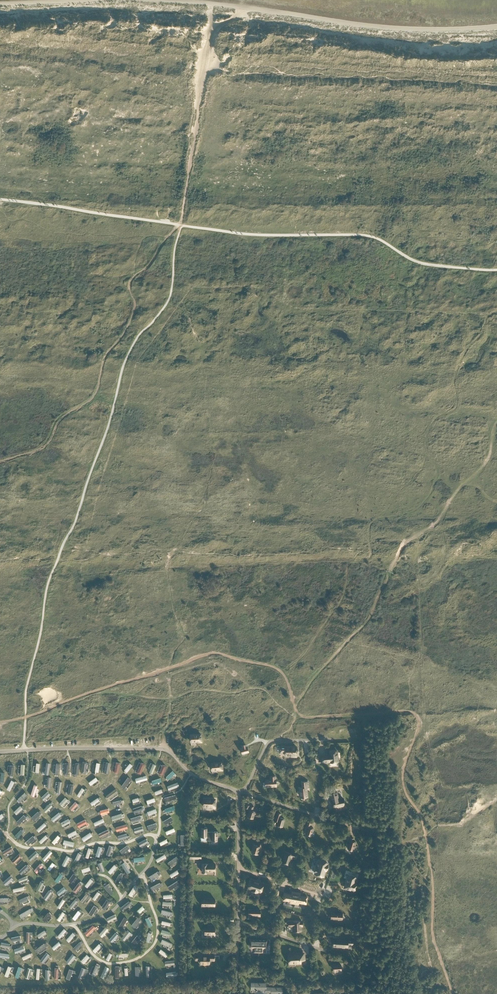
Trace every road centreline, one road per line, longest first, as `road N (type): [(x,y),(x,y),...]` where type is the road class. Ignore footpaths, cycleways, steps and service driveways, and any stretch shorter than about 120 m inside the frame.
road 1 (residential): [(0,751),(166,749),(198,778),(360,827)]

